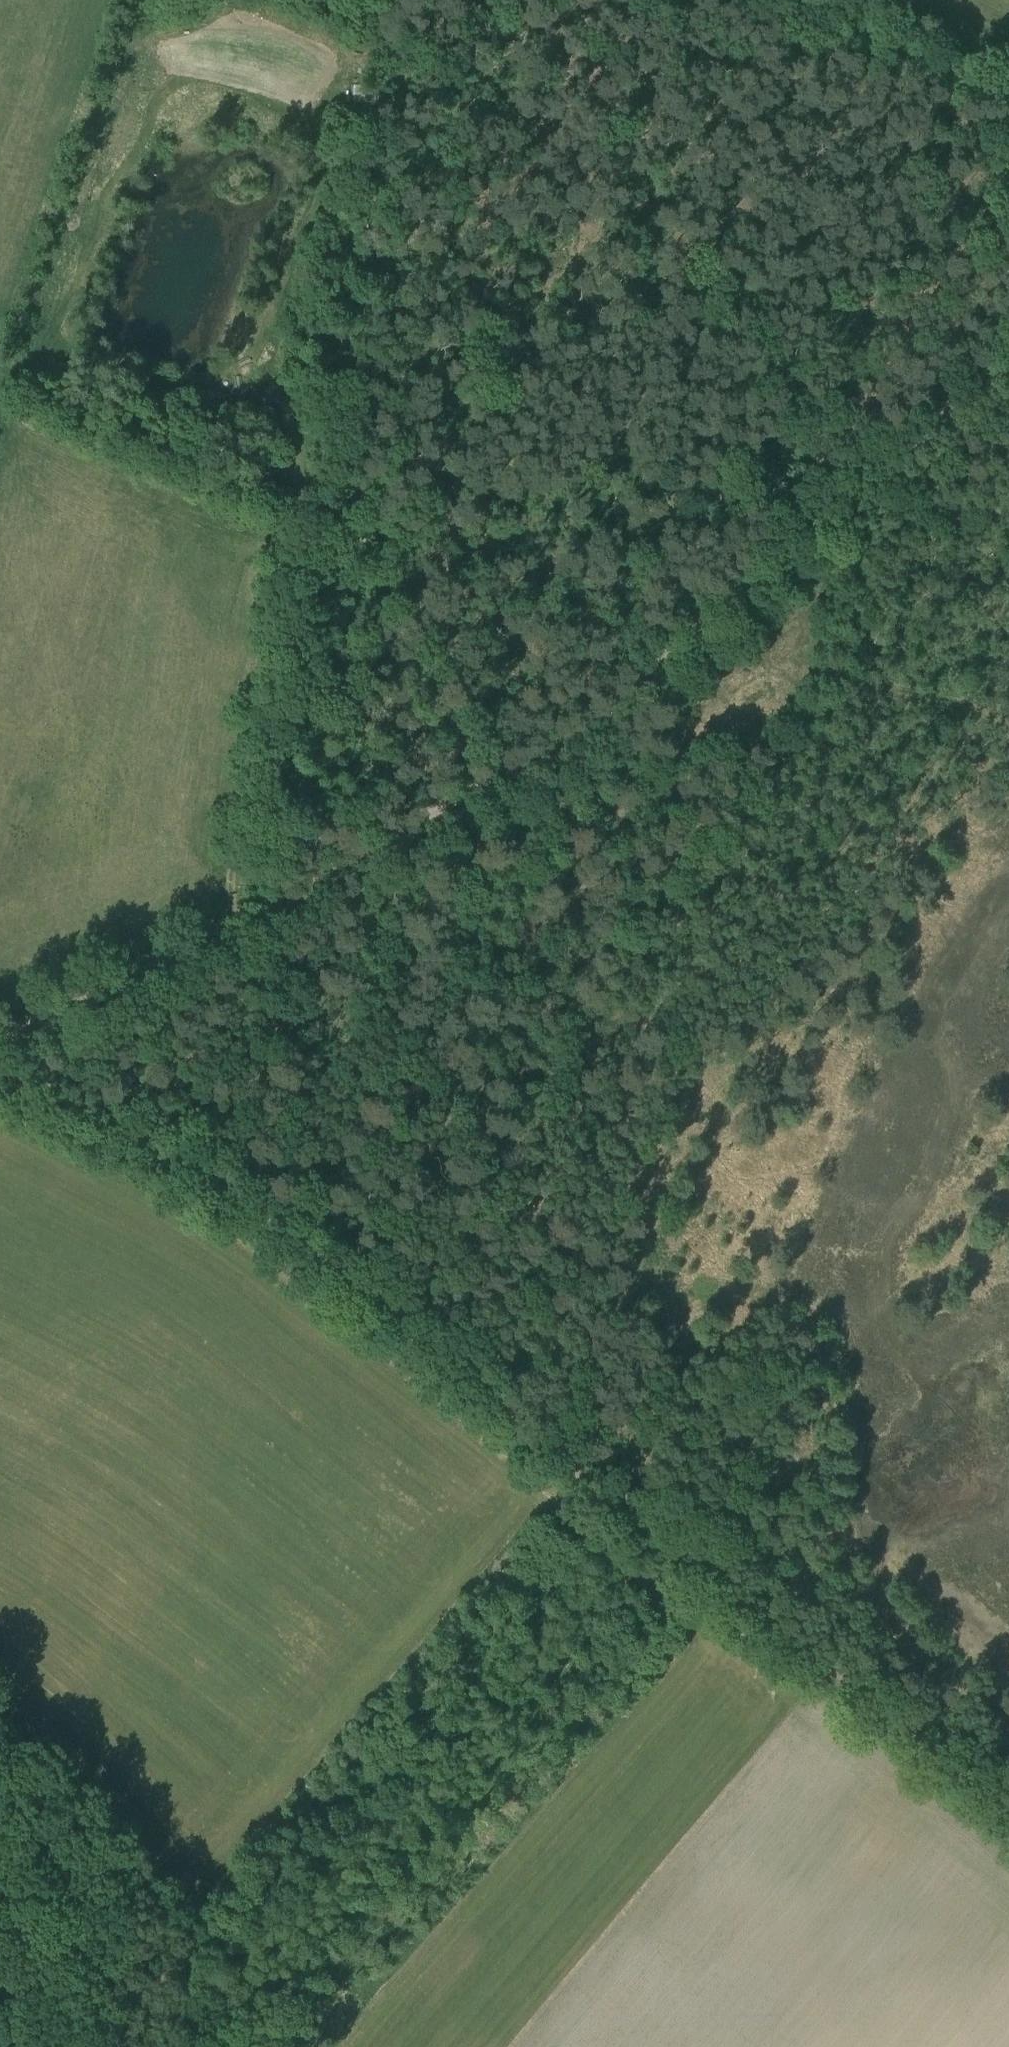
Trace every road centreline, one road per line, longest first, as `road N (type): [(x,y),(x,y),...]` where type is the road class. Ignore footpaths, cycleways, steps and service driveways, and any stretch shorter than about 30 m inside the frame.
road 1 (track): [(0,1069),(180,1155),(1008,1814)]
road 2 (track): [(0,1026),(499,761),(610,693),(1008,345)]

